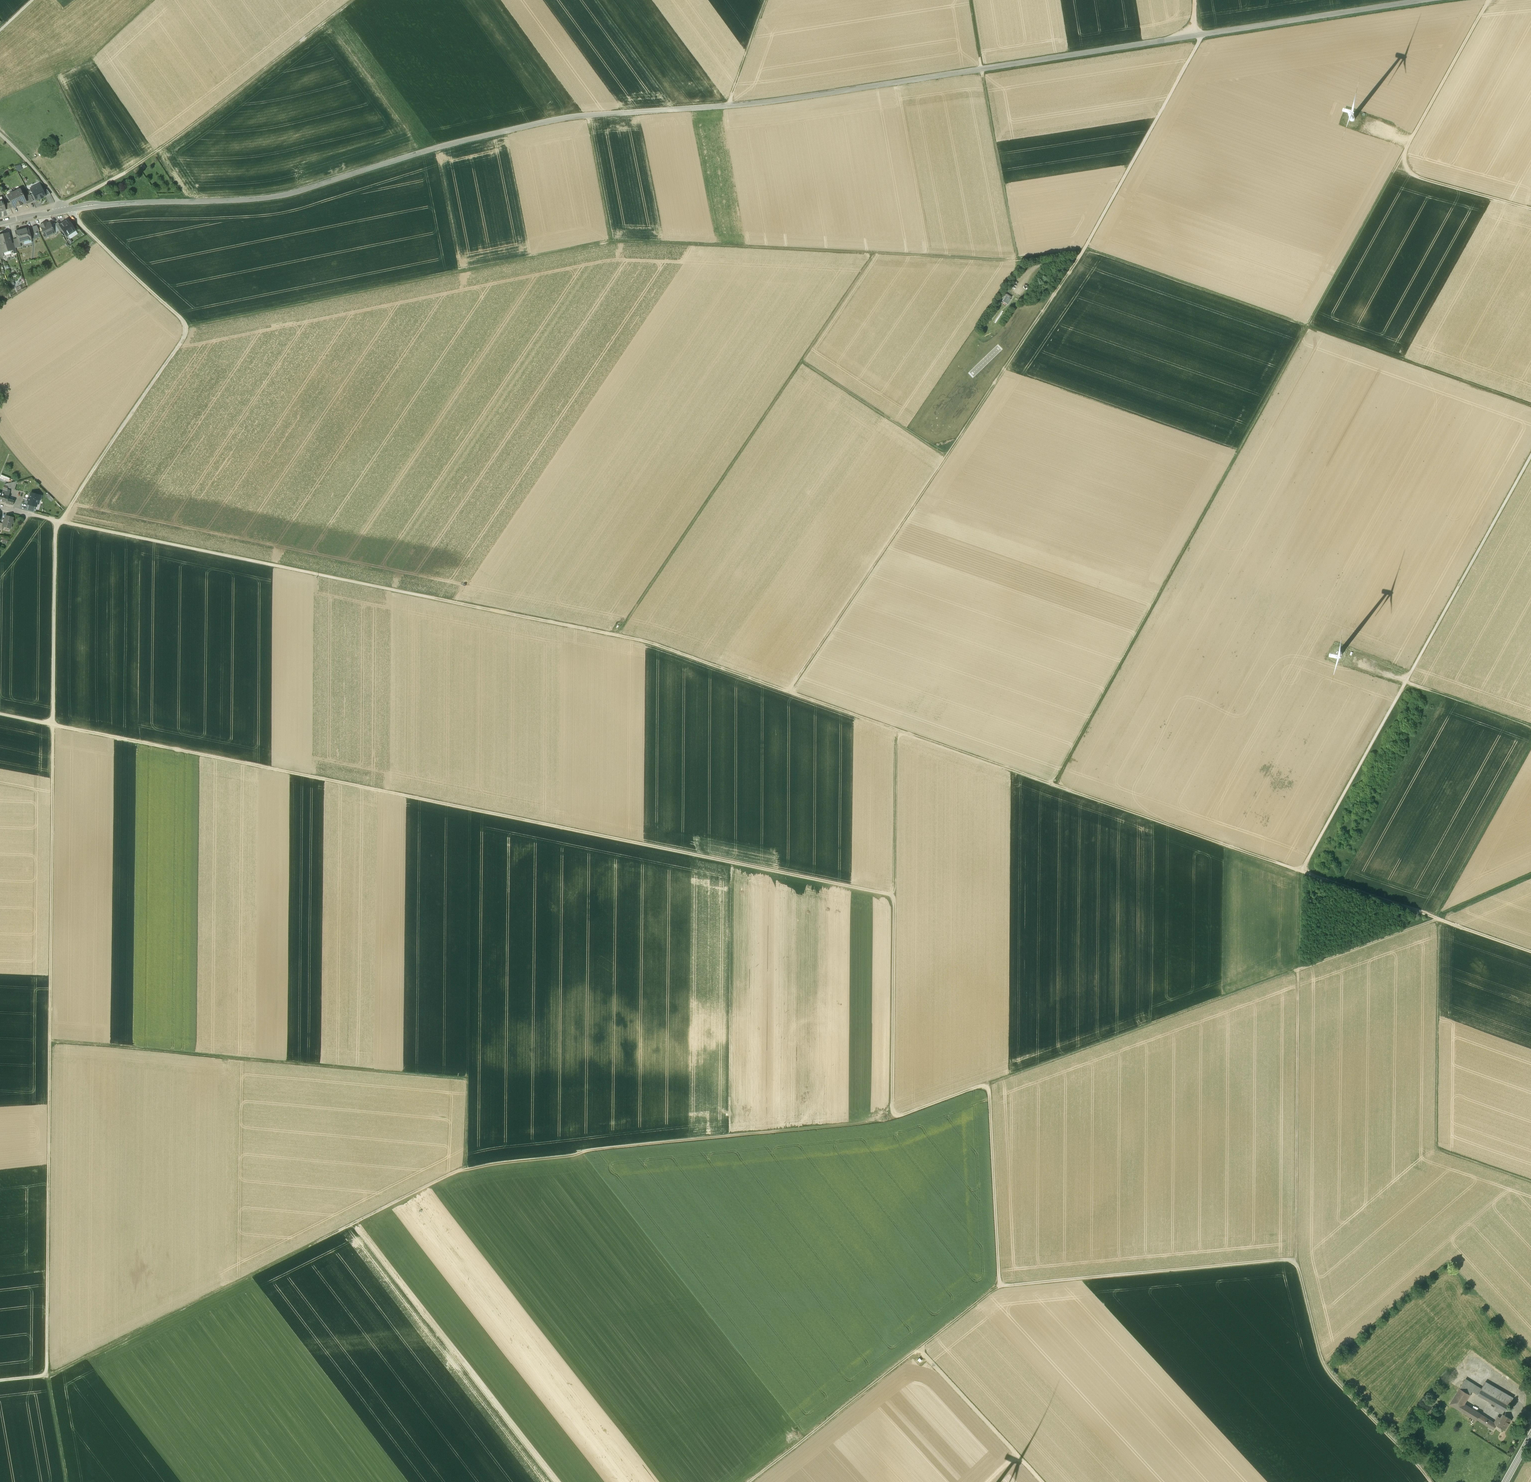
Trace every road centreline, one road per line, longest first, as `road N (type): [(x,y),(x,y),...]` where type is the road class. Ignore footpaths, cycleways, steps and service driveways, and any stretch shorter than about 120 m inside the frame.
road 1 (track): [(1436,918),(650,642),(62,521),(187,327),(73,209)]
road 2 (track): [(0,713),(895,889),(892,1118),(1436,918)]
road 3 (tertiary): [(0,222),(89,205),(277,196),(561,118),(763,102),(1424,0)]
road 4 (track): [(1432,1481),(1323,1364),(1297,1261),(1300,874),(1530,457)]
road 5 (track): [(50,1041),(467,1079),(464,1166),(53,1373),(0,1380)]
road 6 (track): [(67,1481),(47,1375),(56,520)]
road 7 (track): [(187,327),(614,241),(1007,260),(1083,251)]
road 8 (track): [(1054,784),(1309,325)]
road 9 (track): [(789,691),(1078,259)]
road 10 (track): [(873,253),(618,635)]
road 11 (track): [(1530,1180),(1437,1147),(1437,1119),(1439,919),(1530,877)]
road 12 (track): [(354,0),(184,134),(59,204)]
road 13 (track): [(749,1481),(998,1284)]
road 14 (track): [(998,1284),(1297,1261)]
road 15 (track): [(1019,259),(971,0)]
road 16 (track): [(1086,247),(1309,325)]
road 17 (track): [(1309,325),(1530,405)]
road 18 (track): [(989,1082),(998,1284)]
road 19 (track): [(1491,0),(1393,172)]
road 20 (track): [(1530,747),(1436,918)]
road 21 (track): [(1042,1481),(918,1348)]
road 22 (track): [(1309,325),(1393,172)]
road 23 (track): [(801,361),(948,455)]
road 24 (track): [(895,889),(896,730)]
road 25 (track): [(1404,153),(1421,178),(1530,208)]
road 26 (track): [(1406,682),(1530,725)]
road 27 (track): [(588,115),(613,242)]

